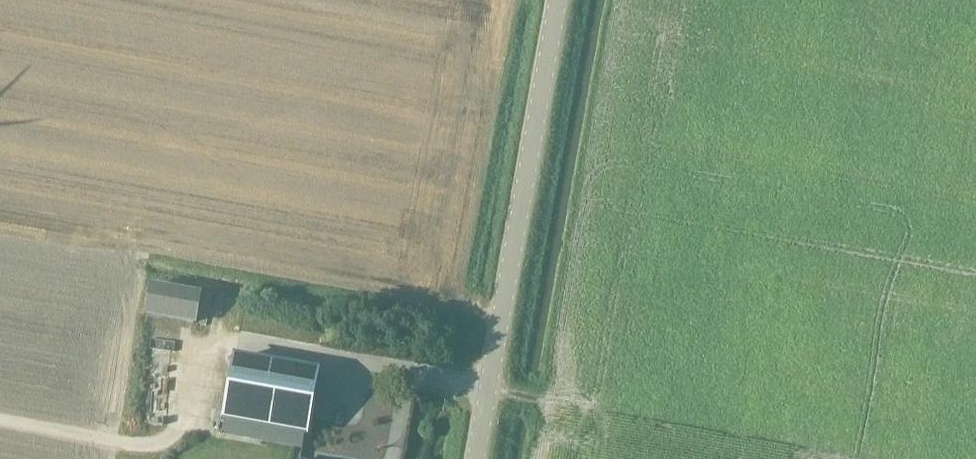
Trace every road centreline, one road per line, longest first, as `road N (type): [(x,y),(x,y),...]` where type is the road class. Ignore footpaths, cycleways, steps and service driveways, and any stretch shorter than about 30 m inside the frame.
road 1 (tertiary): [(475,458),(557,0)]

